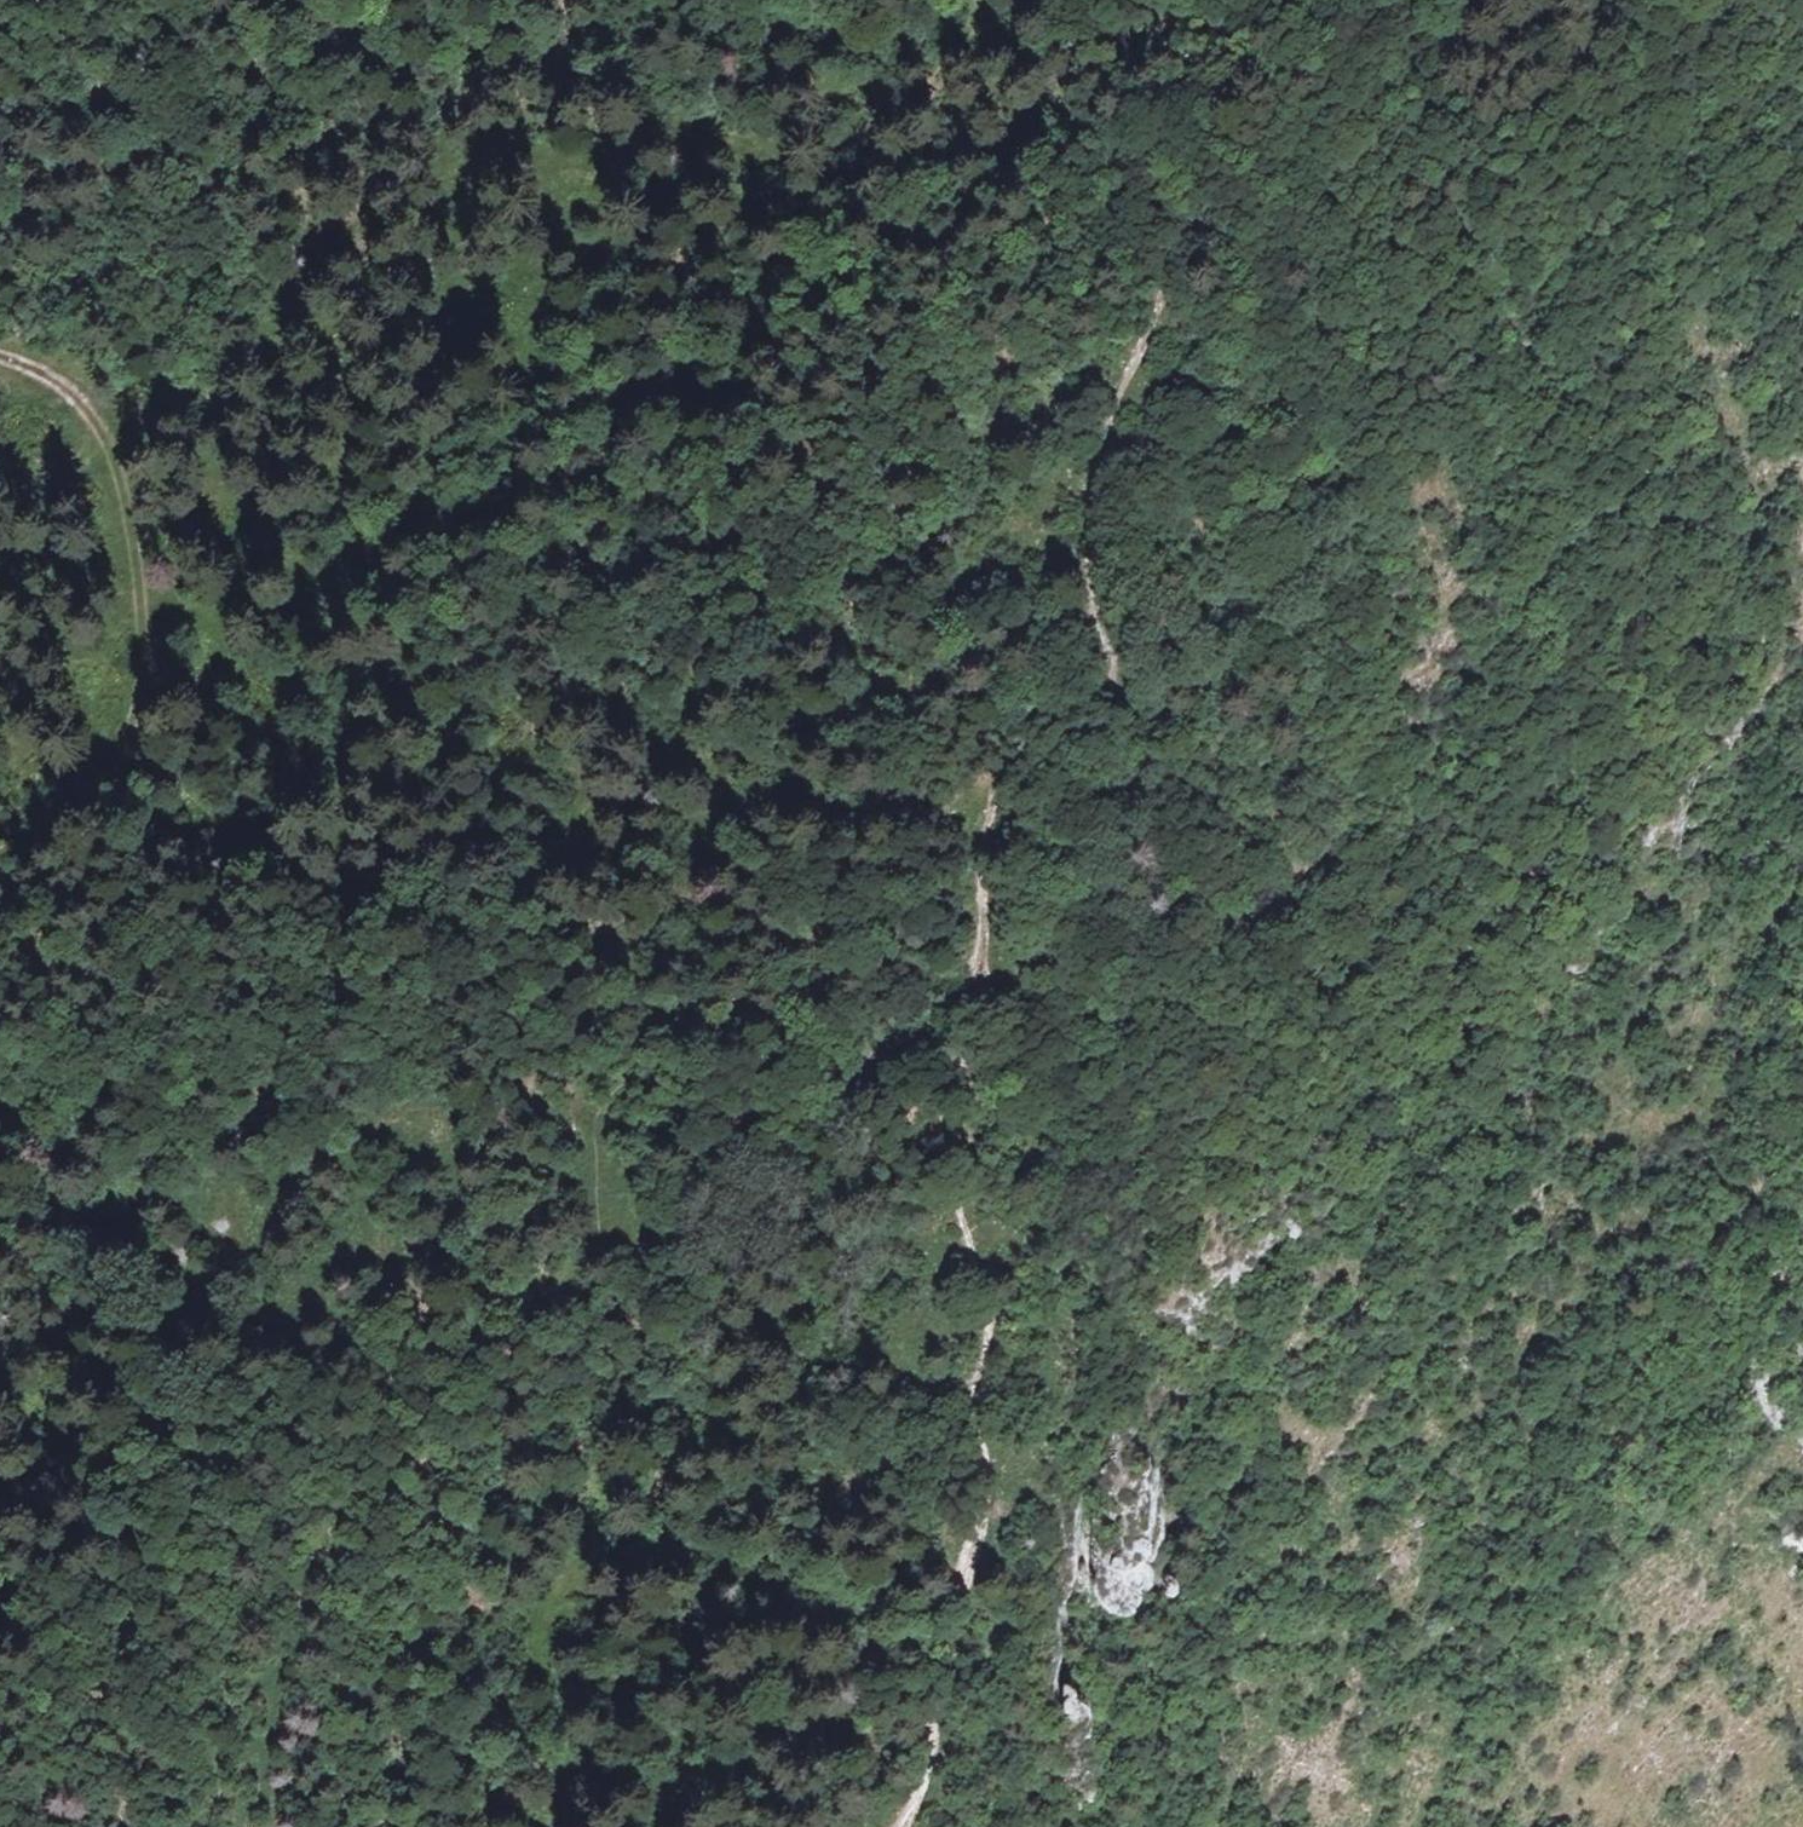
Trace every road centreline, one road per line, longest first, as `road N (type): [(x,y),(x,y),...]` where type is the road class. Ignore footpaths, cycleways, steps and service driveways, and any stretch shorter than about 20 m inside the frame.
road 1 (track): [(898,1826),(926,1777),(963,1630),(957,1576),(994,1492),(963,1418),(982,1323),(952,1187),(958,1096),(949,1023),(977,985),(984,869),(1001,783),(1096,728),(1106,684),(1074,548),(1083,476),(1169,261),(1210,65),(1206,0)]
road 2 (track): [(0,357),(48,372),(93,404),(126,465),(152,677),(141,729),(105,779),(0,858)]

